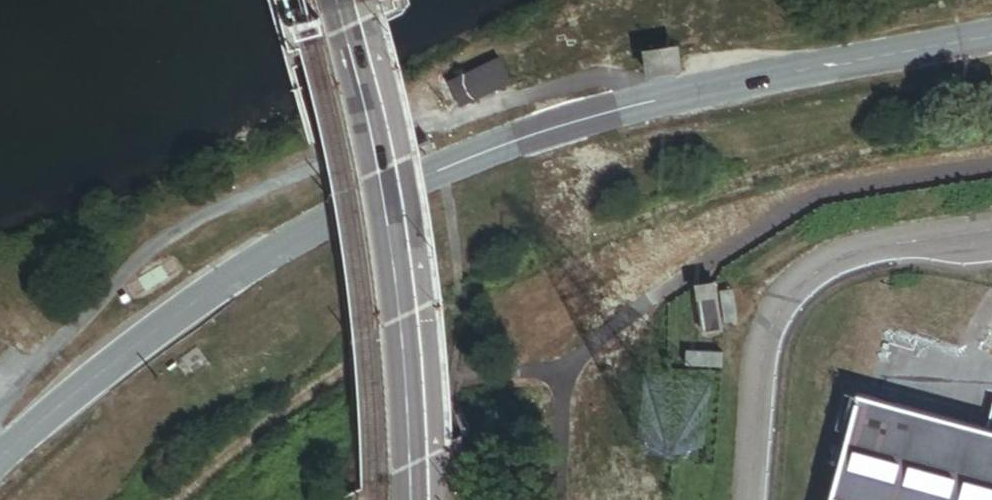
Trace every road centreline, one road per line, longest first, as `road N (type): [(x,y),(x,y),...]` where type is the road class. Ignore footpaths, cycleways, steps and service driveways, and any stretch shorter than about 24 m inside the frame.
road 1 (tertiary): [(991,37),(651,101),(434,172),(242,271),(113,363),(0,459)]
road 2 (secondary): [(338,0),(400,260),(412,463)]

